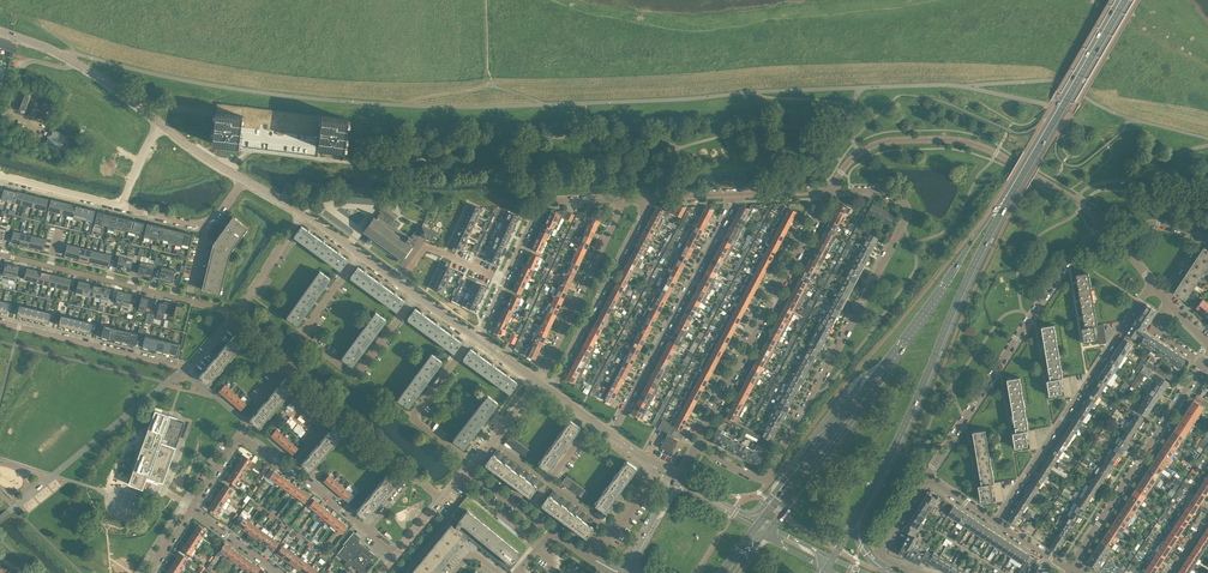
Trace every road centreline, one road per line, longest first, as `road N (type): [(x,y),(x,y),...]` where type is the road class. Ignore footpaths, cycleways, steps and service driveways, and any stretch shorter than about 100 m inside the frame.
road 1 (residential): [(828,192),(886,193),(905,203),(908,221),(769,478),(757,480),(695,447)]
road 2 (primary): [(861,508),(1017,185)]
road 3 (residential): [(927,476),(1099,222)]
road 4 (residential): [(828,192),(869,148),(951,140),(996,153),(1083,206)]
road 5 (residential): [(695,447),(828,192)]
road 6 (residential): [(1152,283),(996,522)]
road 7 (residential): [(737,194),(610,435)]
road 8 (residential): [(0,322),(184,368),(233,317)]
road 9 (residential): [(1070,569),(1202,363)]
road 10 (residential): [(233,317),(0,254)]
road 11 (primary): [(1017,185),(884,367)]
road 12 (residential): [(549,393),(648,198)]
road 13 (primary): [(1017,185),(1127,0)]
road 14 (residential): [(0,177),(206,222)]
road 15 (residential): [(625,199),(536,383)]
road 16 (primary): [(884,367),(876,391),(772,527)]
road 17 (residential): [(291,469),(338,409),(289,364),(260,399)]
road 18 (residential): [(473,464),(416,412),(475,337)]
road 19 (residential): [(625,199),(540,204),(504,280)]
road 20 (residential): [(304,339),(358,374),(416,294)]
road 21 (residential): [(242,179),(140,106)]
road 22 (residential): [(233,317),(302,215)]
road 23 (primary): [(829,432),(760,511),(746,514)]
road 24 (residential): [(905,567),(880,552),(927,476)]

